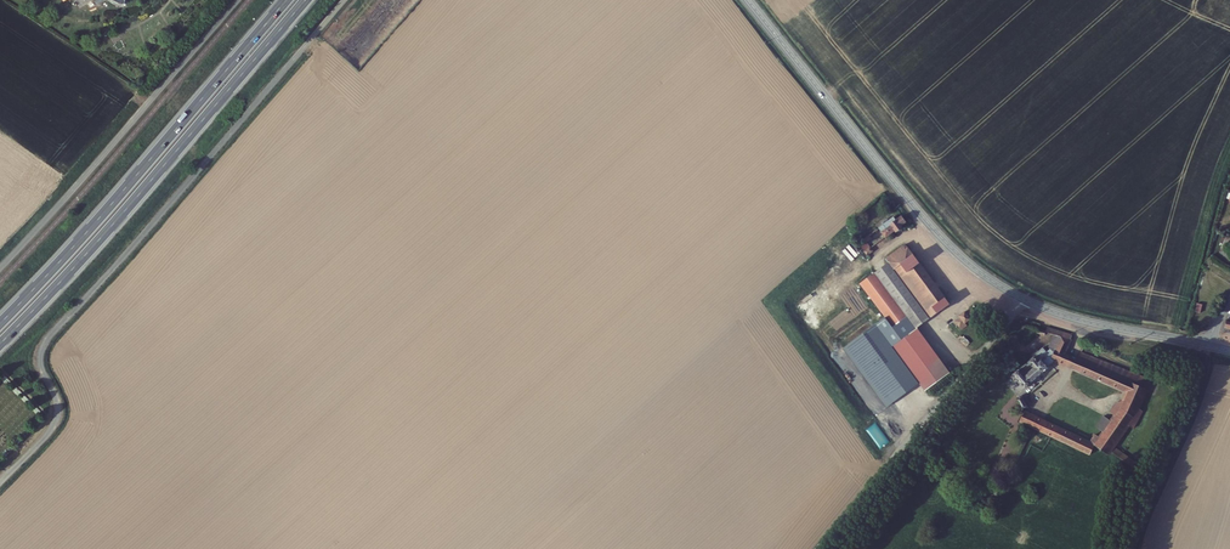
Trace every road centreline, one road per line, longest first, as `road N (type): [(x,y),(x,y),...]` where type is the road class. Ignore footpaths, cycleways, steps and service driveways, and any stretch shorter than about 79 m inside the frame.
road 1 (trunk): [(0,345),(306,0)]
road 2 (trunk): [(287,0),(0,324)]
road 3 (tertiary): [(747,0),(945,241),(1024,300)]
road 4 (unclassified): [(816,548),(1024,300)]
road 5 (tertiary): [(1024,300),(1088,323),(1204,345)]

